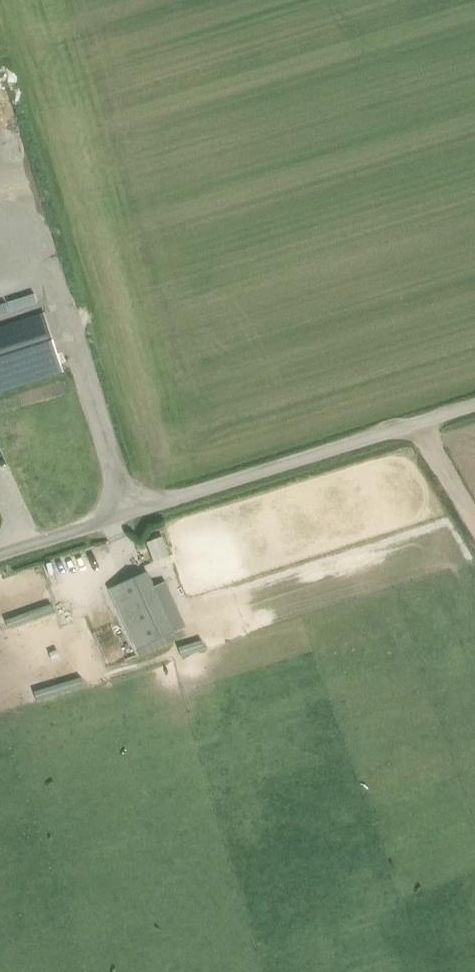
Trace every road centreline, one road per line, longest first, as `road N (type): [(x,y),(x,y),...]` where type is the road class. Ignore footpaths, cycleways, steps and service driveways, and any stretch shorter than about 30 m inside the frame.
road 1 (unclassified): [(0,555),(474,407)]

